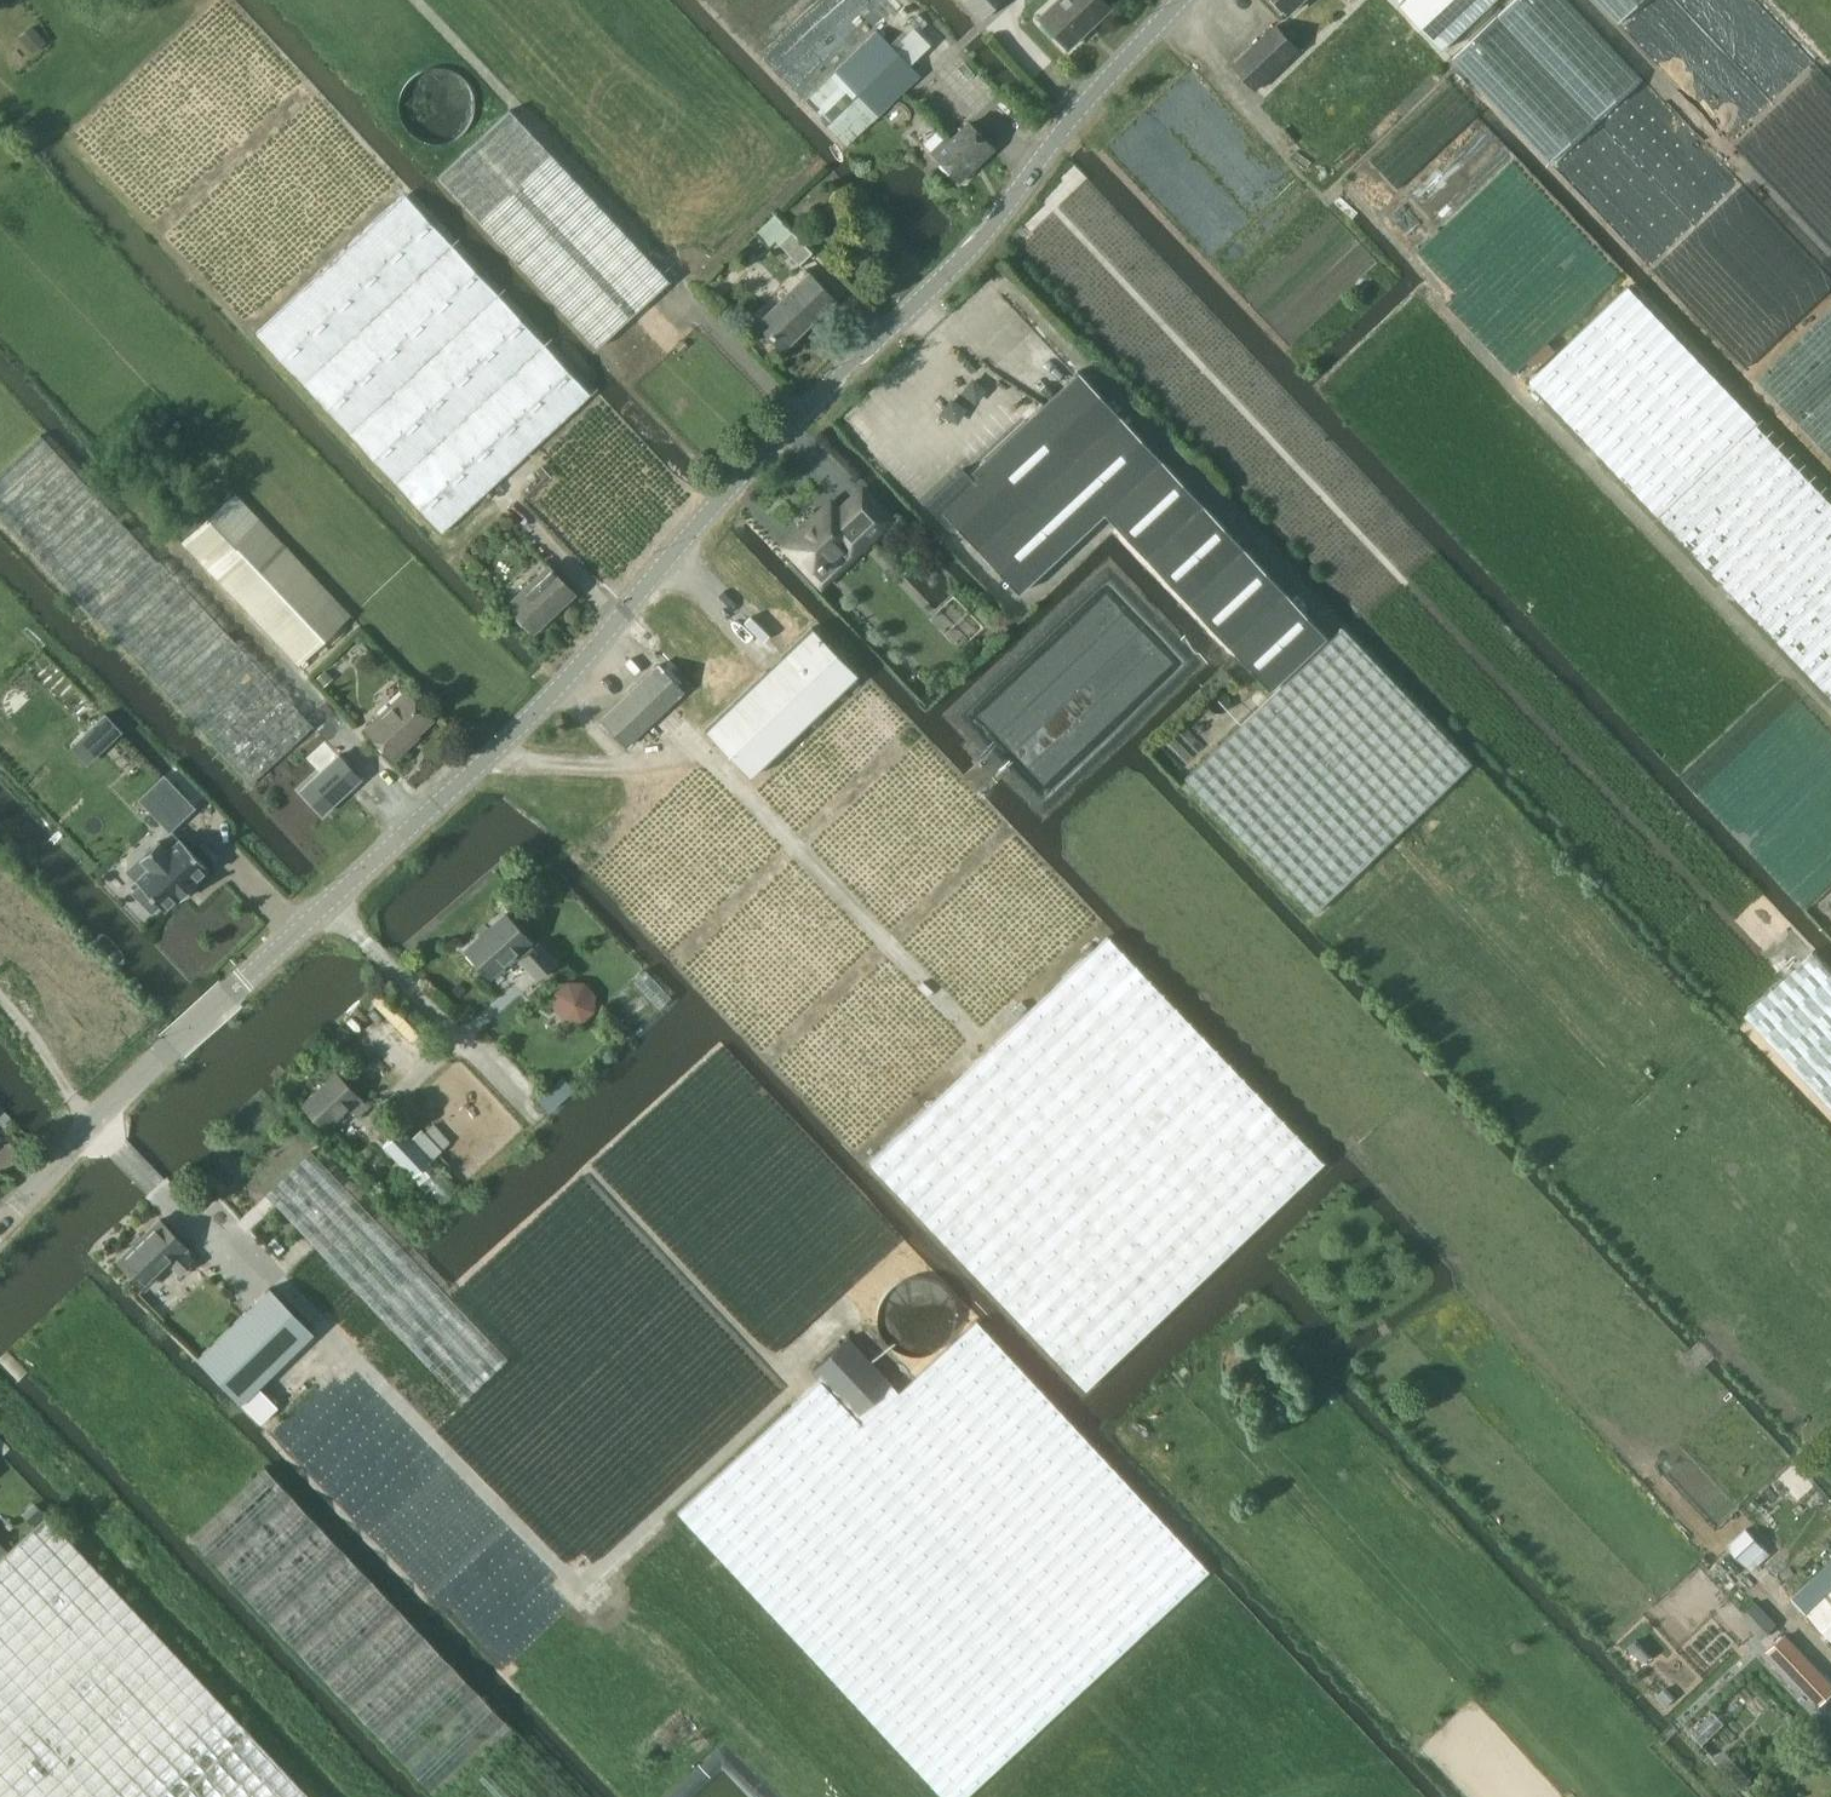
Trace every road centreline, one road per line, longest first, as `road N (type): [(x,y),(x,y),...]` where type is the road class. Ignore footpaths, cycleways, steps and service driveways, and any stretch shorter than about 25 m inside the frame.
road 1 (residential): [(0,1228),(170,1046),(545,702),(729,488),(988,227),(1181,0)]
road 2 (track): [(1830,720),(1422,292),(1436,278),(1341,180),(1323,198)]
road 3 (track): [(692,298),(416,0)]
road 4 (track): [(696,745),(974,1039)]
road 5 (track): [(1830,260),(1585,0)]

